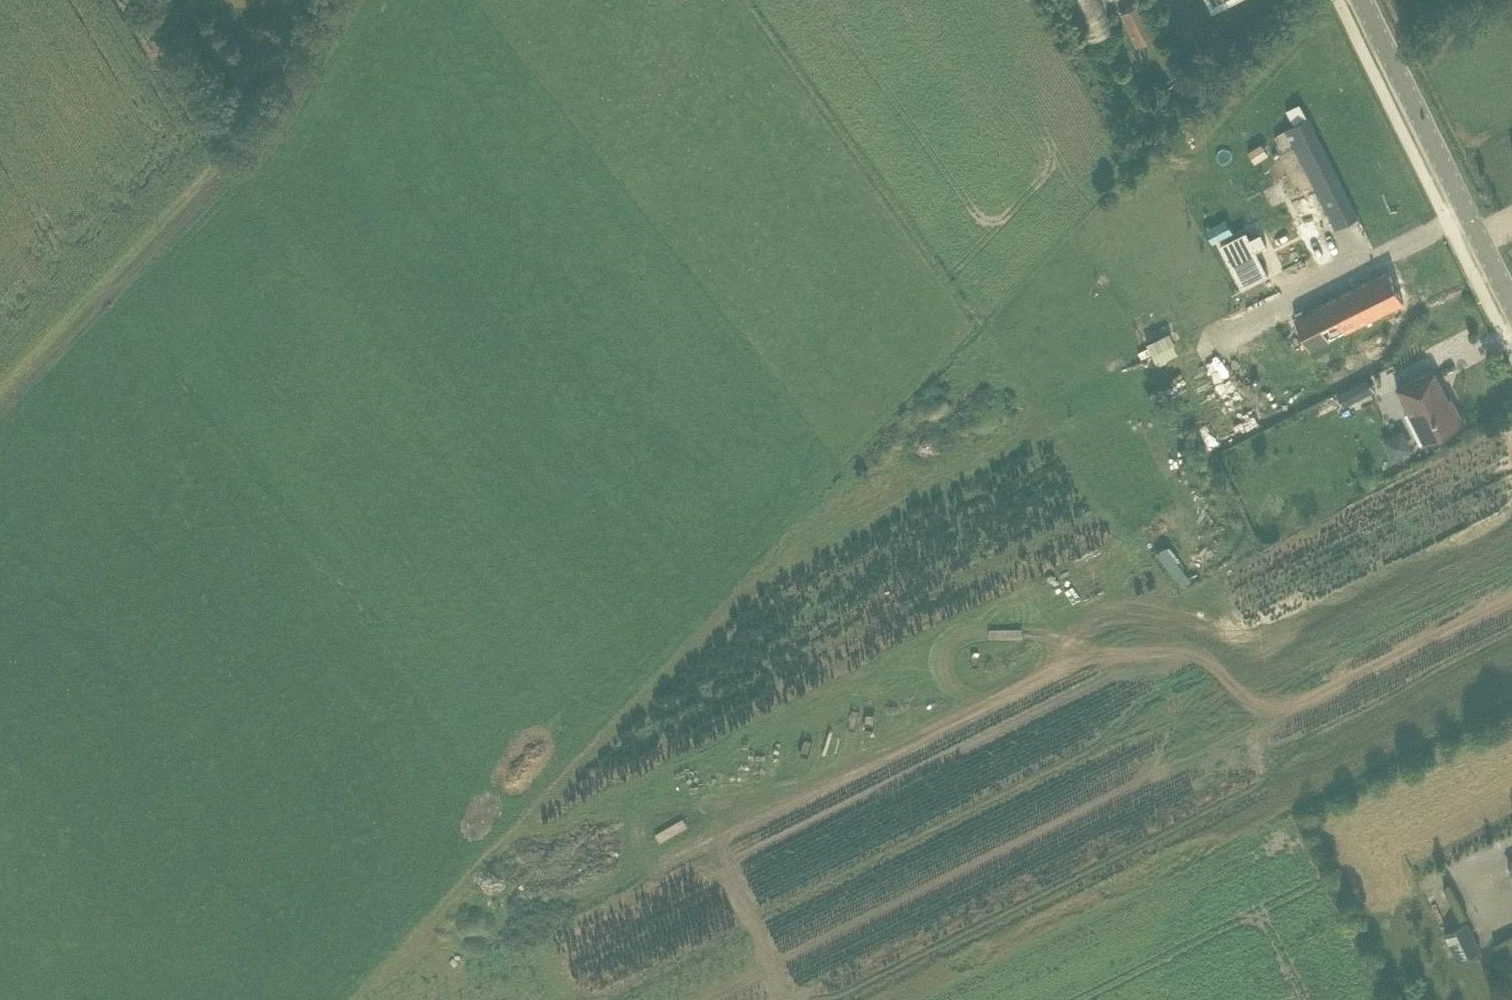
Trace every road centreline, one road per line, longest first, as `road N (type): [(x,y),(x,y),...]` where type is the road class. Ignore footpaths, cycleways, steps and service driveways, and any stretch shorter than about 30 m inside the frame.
road 1 (tertiary): [(1511,308),(1361,0)]

